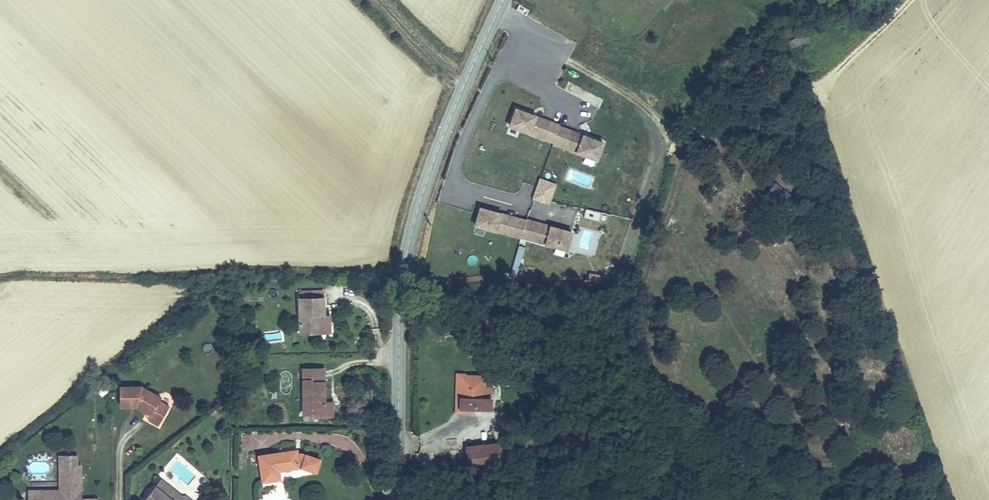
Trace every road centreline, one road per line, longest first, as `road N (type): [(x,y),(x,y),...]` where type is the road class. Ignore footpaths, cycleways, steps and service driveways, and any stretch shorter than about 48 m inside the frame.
road 1 (tertiary): [(402,499),(399,319),(413,225),(503,0)]
road 2 (track): [(464,86),(370,0)]

